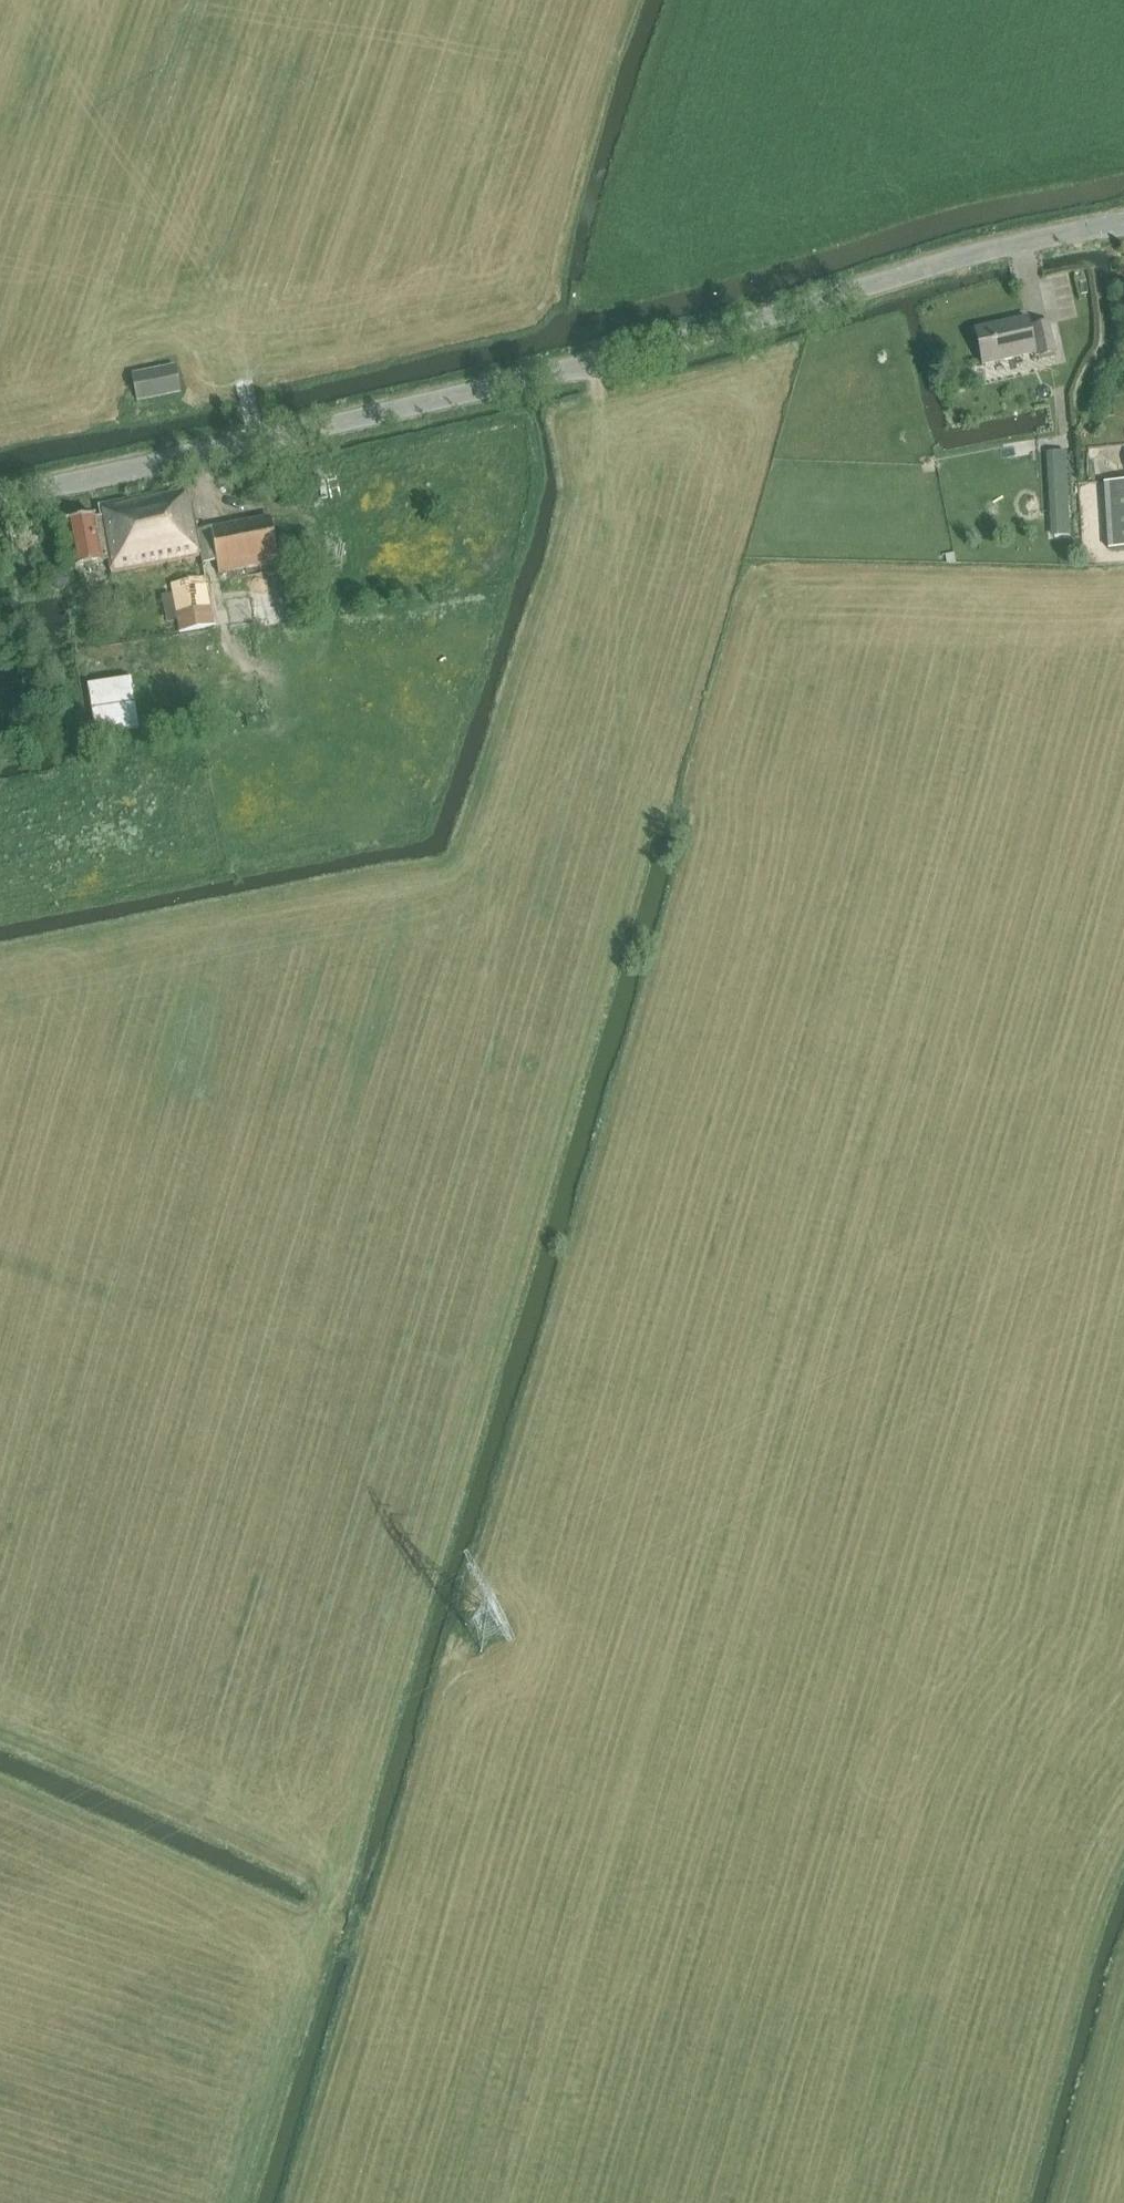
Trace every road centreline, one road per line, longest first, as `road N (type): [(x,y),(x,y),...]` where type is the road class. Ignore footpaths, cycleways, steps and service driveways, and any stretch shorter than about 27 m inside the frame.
road 1 (tertiary): [(0,498),(663,352),(1123,222)]

